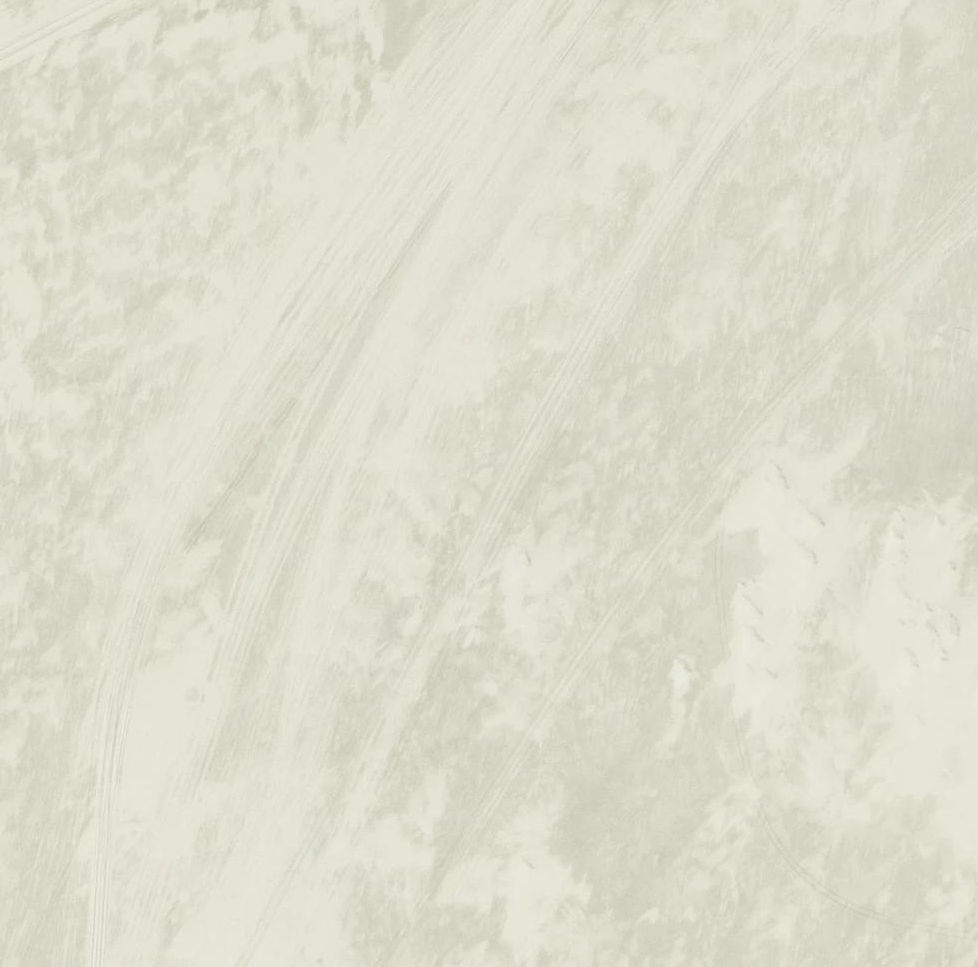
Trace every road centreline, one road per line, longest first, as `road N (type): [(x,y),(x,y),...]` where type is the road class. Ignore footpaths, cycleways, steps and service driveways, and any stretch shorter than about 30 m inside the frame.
road 1 (track): [(700,966),(737,348),(950,0)]

